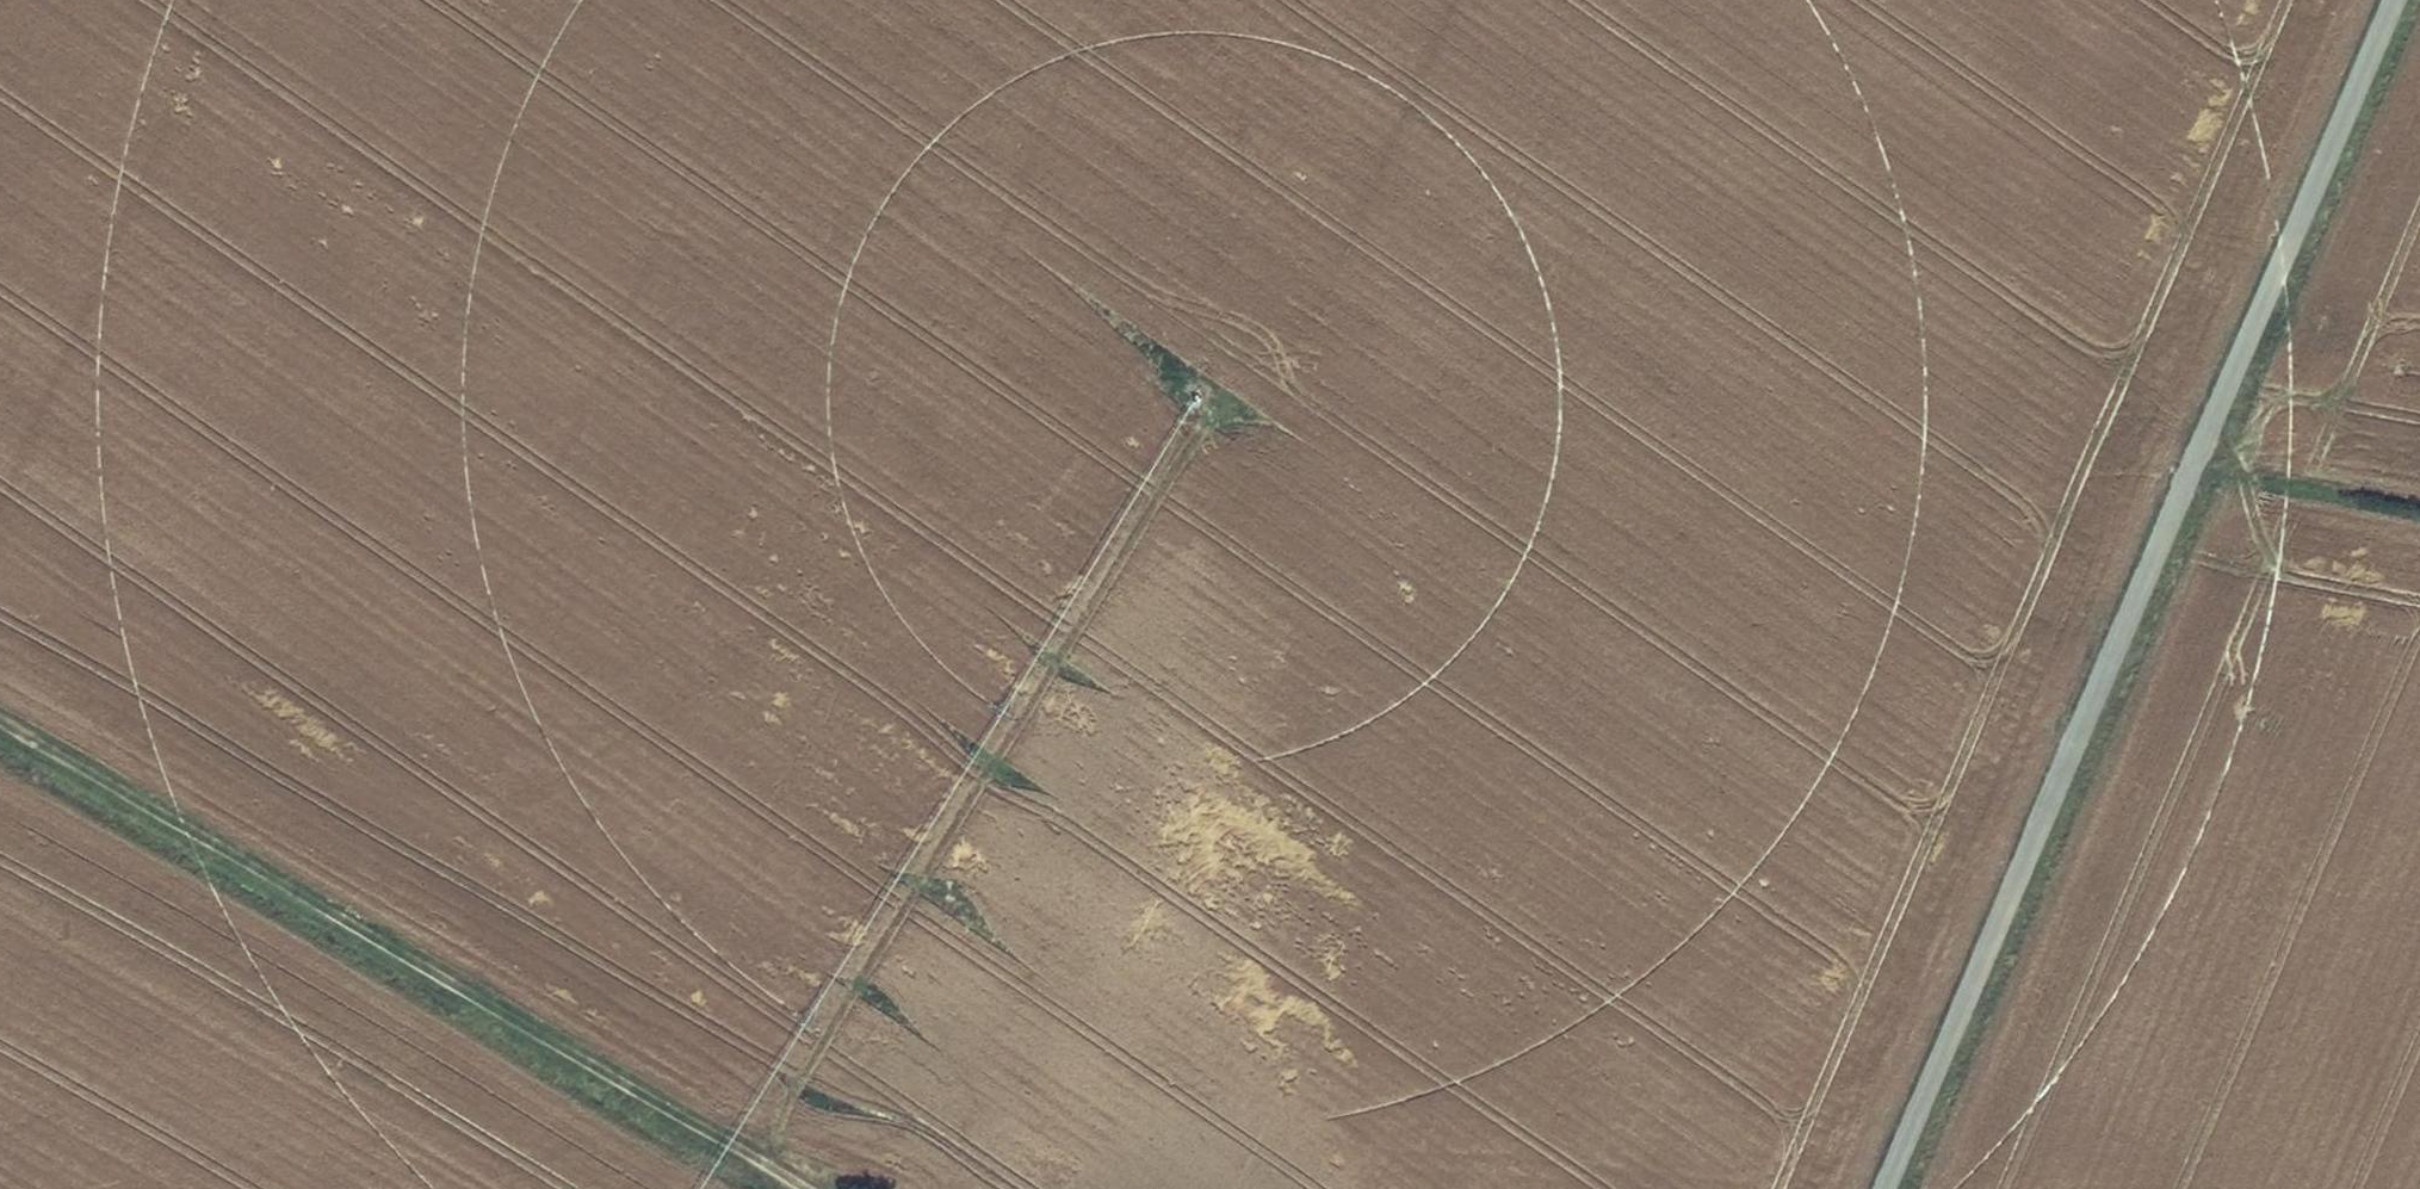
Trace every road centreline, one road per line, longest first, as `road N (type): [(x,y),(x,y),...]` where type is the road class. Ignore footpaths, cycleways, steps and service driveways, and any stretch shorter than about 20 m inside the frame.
road 1 (unclassified): [(2394,0),(1886,1188)]
road 2 (track): [(798,1188),(0,725)]

